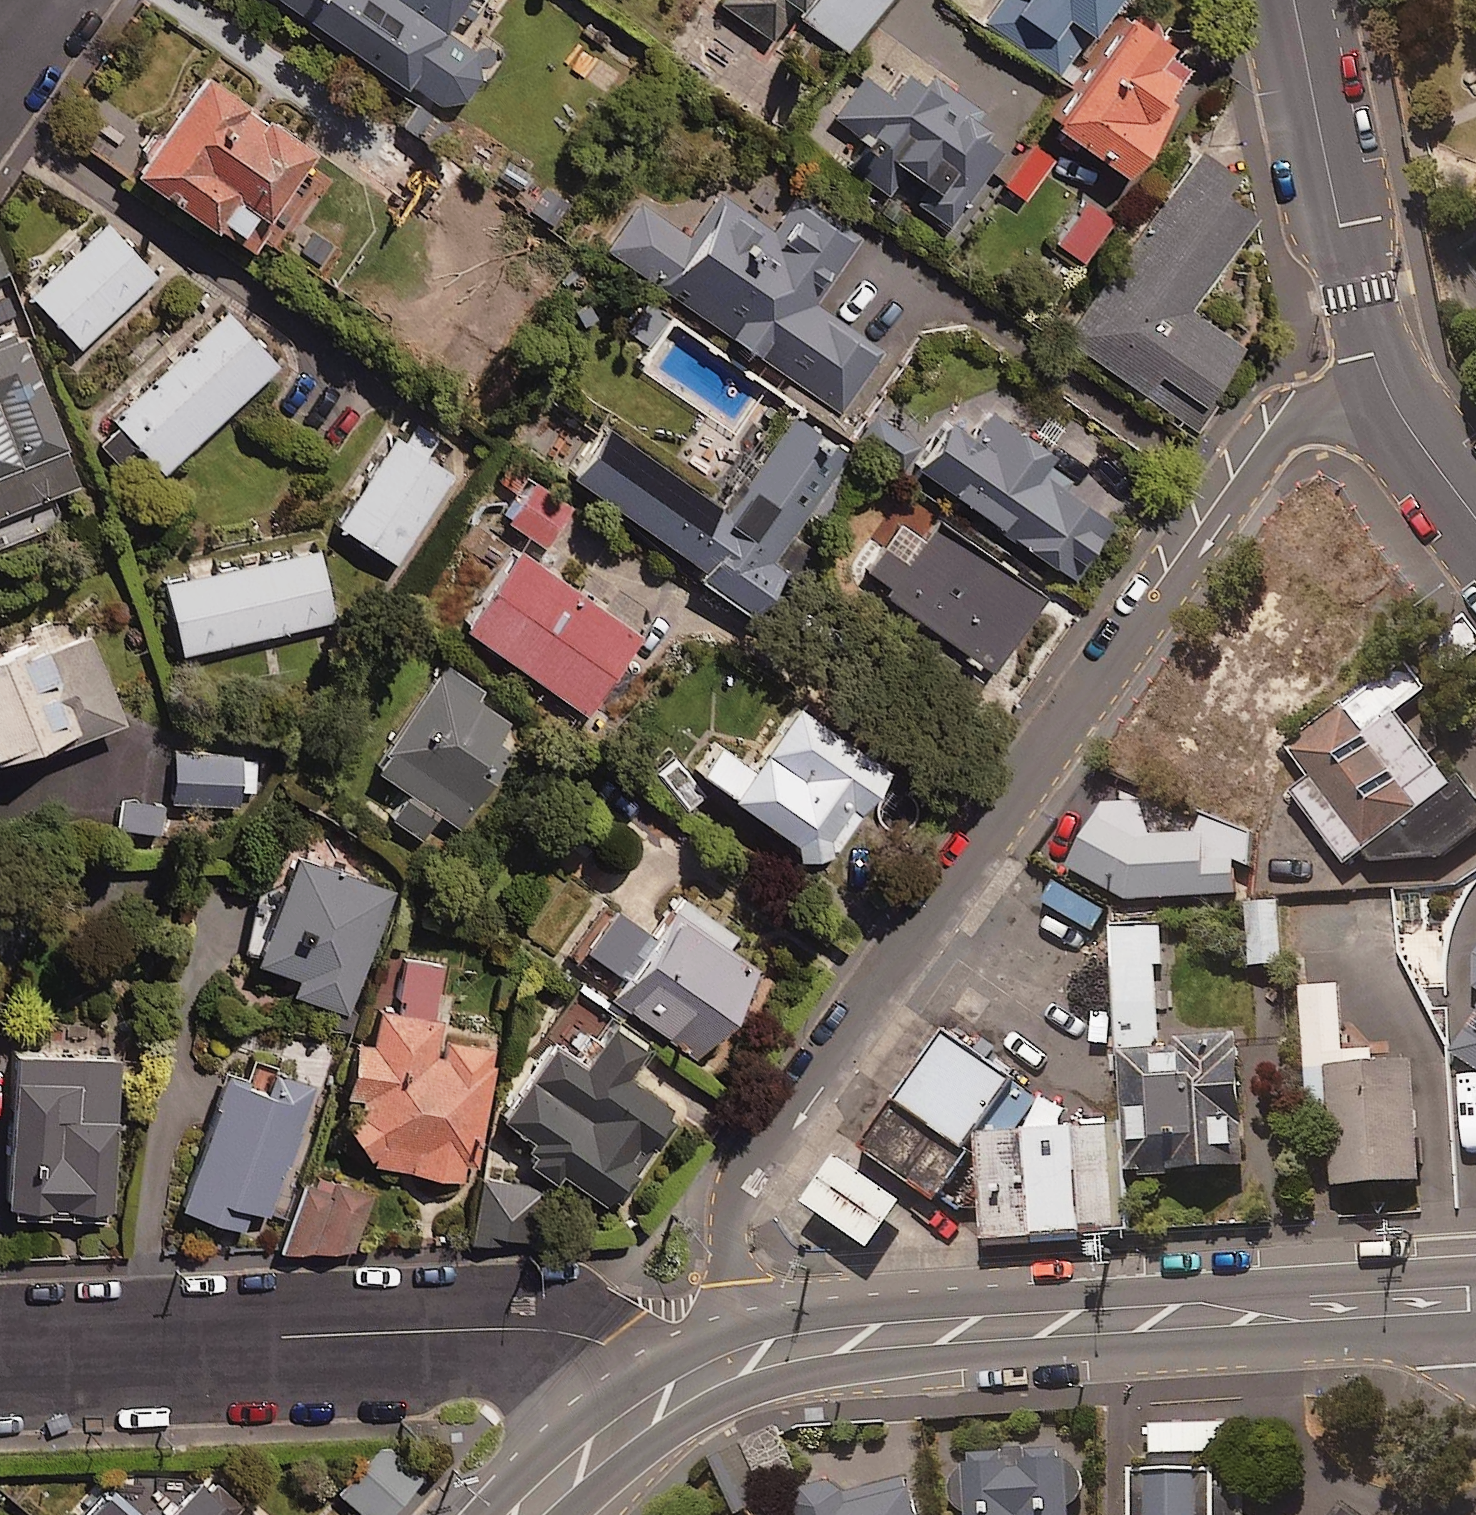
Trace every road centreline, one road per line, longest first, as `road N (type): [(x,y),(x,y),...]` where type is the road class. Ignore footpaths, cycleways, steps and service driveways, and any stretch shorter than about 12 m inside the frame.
road 1 (residential): [(1389,387),(1315,408),(1282,436),(746,1181),(733,1229),(743,1357)]
road 2 (tertiary): [(1475,1311),(1298,1322),(1202,1314),(851,1337),(743,1357)]
road 3 (residential): [(664,1395),(606,1345),(551,1329),(0,1355)]
road 4 (tertiary): [(1297,0),(1389,387)]
road 5 (tertiary): [(664,1395),(578,1462),(527,1514)]
road 6 (tertiary): [(1389,387),(1475,517)]

